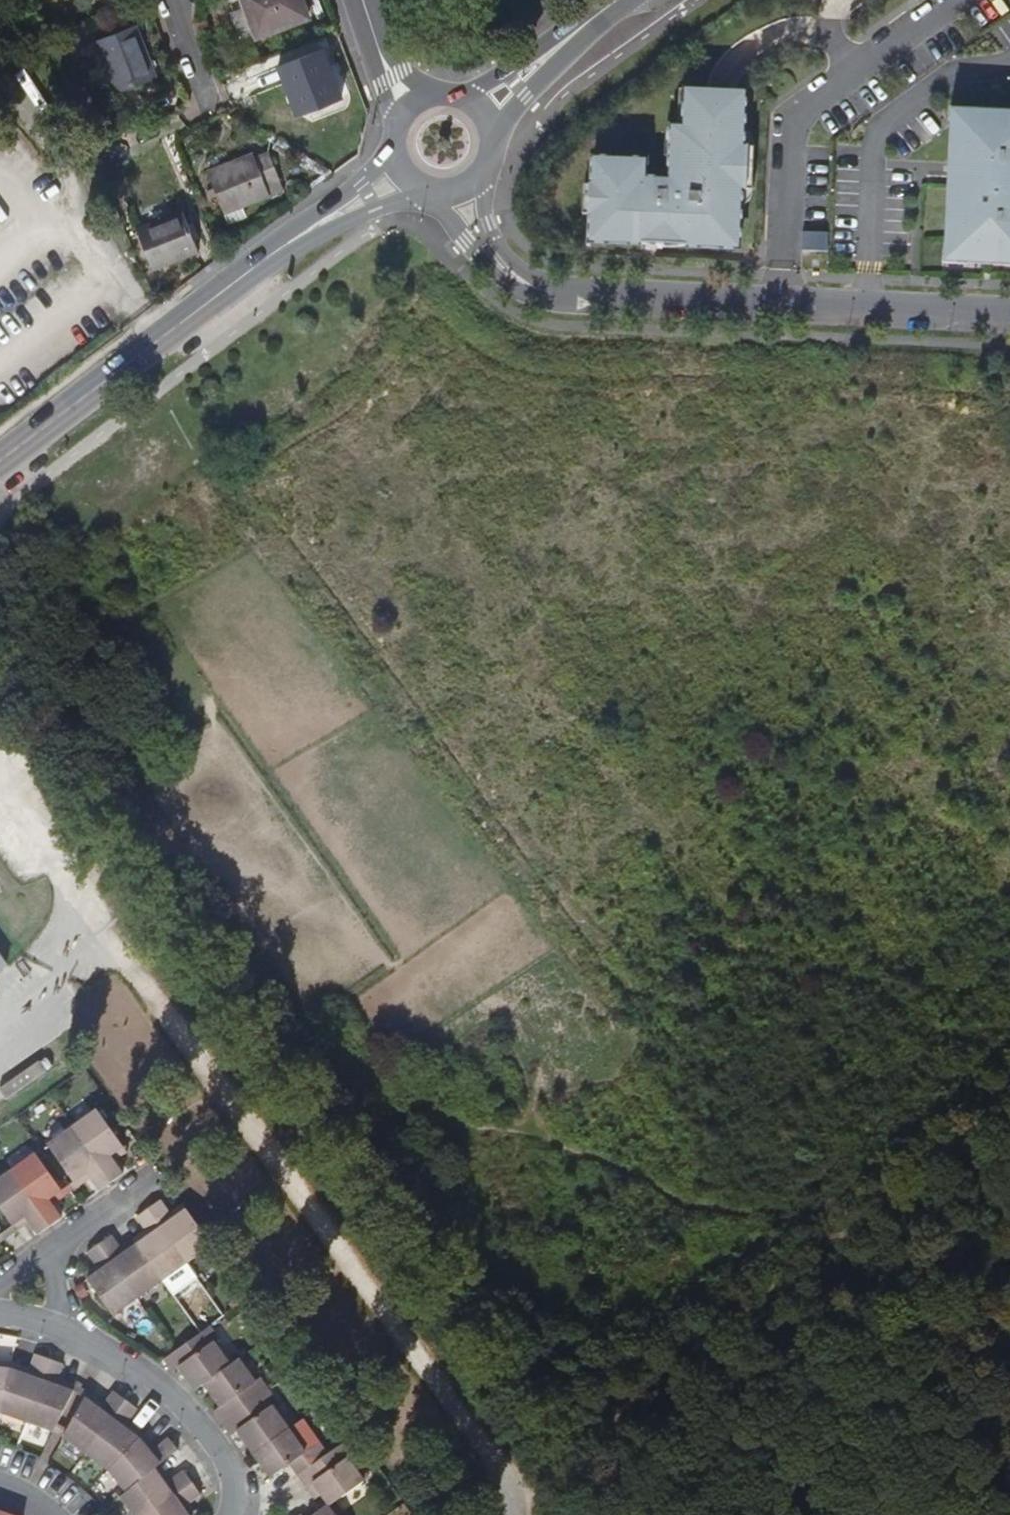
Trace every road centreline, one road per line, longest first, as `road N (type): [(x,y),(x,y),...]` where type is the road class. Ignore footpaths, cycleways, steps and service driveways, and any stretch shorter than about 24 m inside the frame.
road 1 (residential): [(1009,312),(551,293),(500,266),(479,235)]
road 2 (secondary): [(0,451),(311,229)]
road 3 (residential): [(226,1514),(228,1471),(209,1433),(127,1360),(61,1326)]
road 4 (residential): [(51,1251),(154,1178)]

